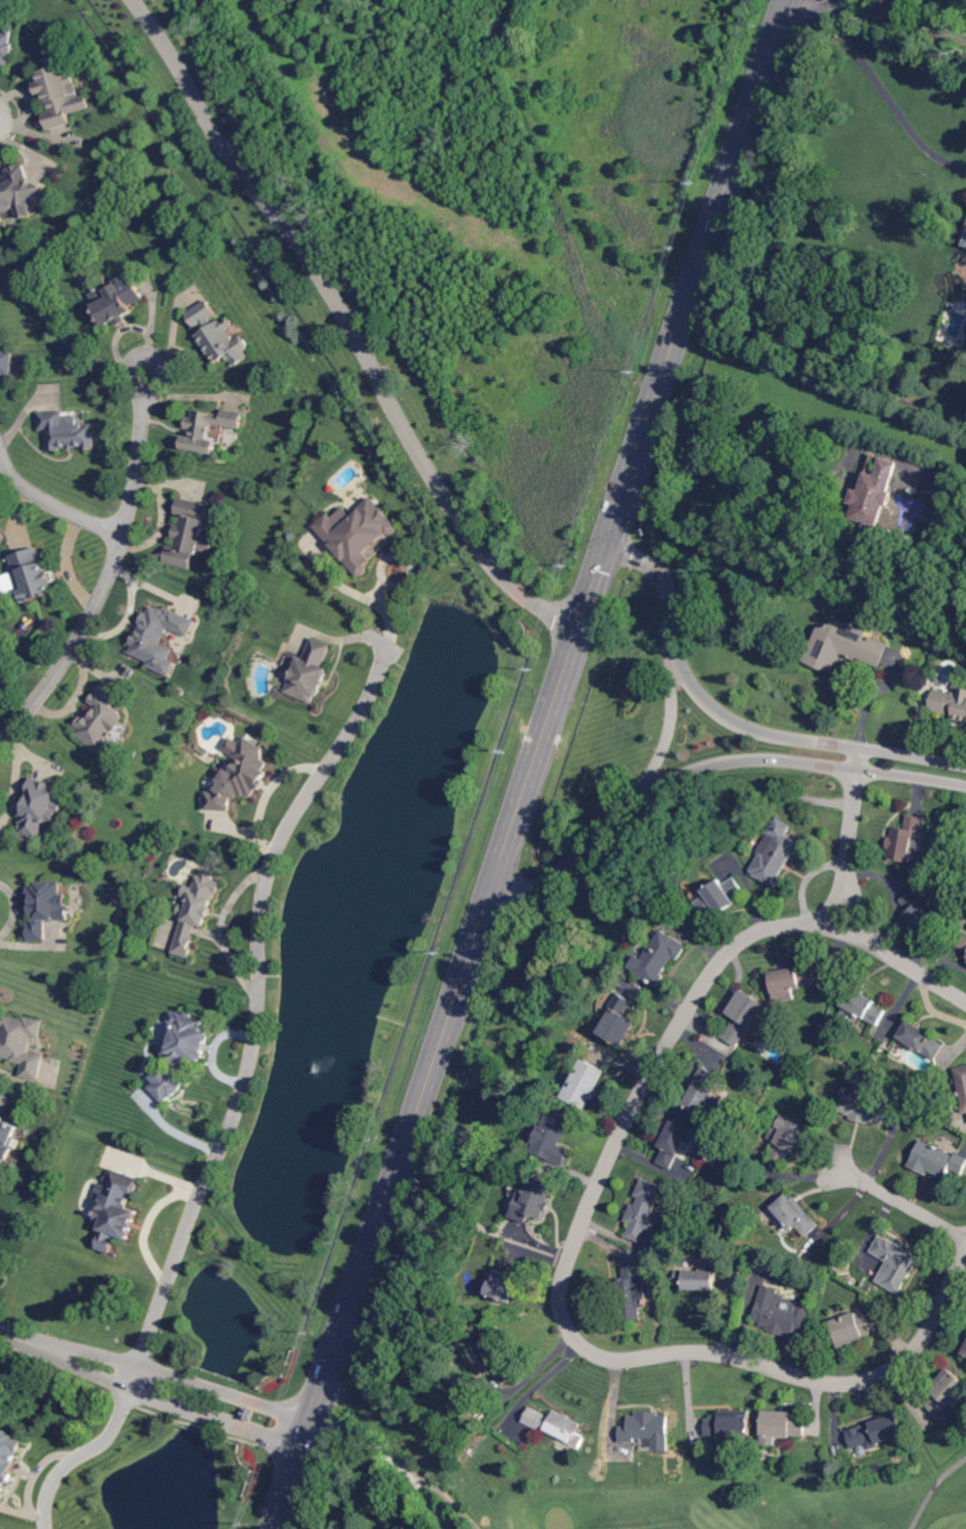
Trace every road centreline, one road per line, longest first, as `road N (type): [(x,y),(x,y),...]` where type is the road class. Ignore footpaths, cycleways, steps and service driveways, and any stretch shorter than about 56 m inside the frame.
road 1 (residential): [(965,1255),(911,1354),(884,1374),(846,1384),(708,1352),(610,1360),(579,1344),(561,1304),(598,1187),(644,1089),(705,986),(742,942),(815,925),(873,942),(965,1000)]
road 2 (residential): [(47,1528),(60,1473),(110,1436),(126,1403),(237,1115),(252,1058),(270,875),(288,826),(353,731),(387,648)]
road 3 (primary): [(493,888),(279,1528)]
road 4 (primary): [(790,0),(610,538)]
road 5 (residential): [(0,744),(55,680),(110,576),(136,483),(148,373)]
road 6 (residential): [(493,888),(535,882),(637,797),(680,775),(722,759),(826,760)]
road 7 (primary): [(610,538),(493,888)]
road 8 (residential): [(832,741),(767,733),(710,708),(676,646),(665,580),(610,538)]
road 9 (residential): [(311,1432),(0,1331)]
road 10 (residential): [(859,744),(845,933)]
road 11 (residential): [(311,1432),(349,1432),(367,1443),(448,1528)]
road 12 (secondary): [(796,0),(863,2),(965,33)]
road 13 (residential): [(637,797),(665,745),(676,646)]
road 14 (residential): [(124,532),(55,506),(0,466)]
road 15 (residential): [(965,1237),(844,1170)]
road 16 (residential): [(965,764),(832,741)]

